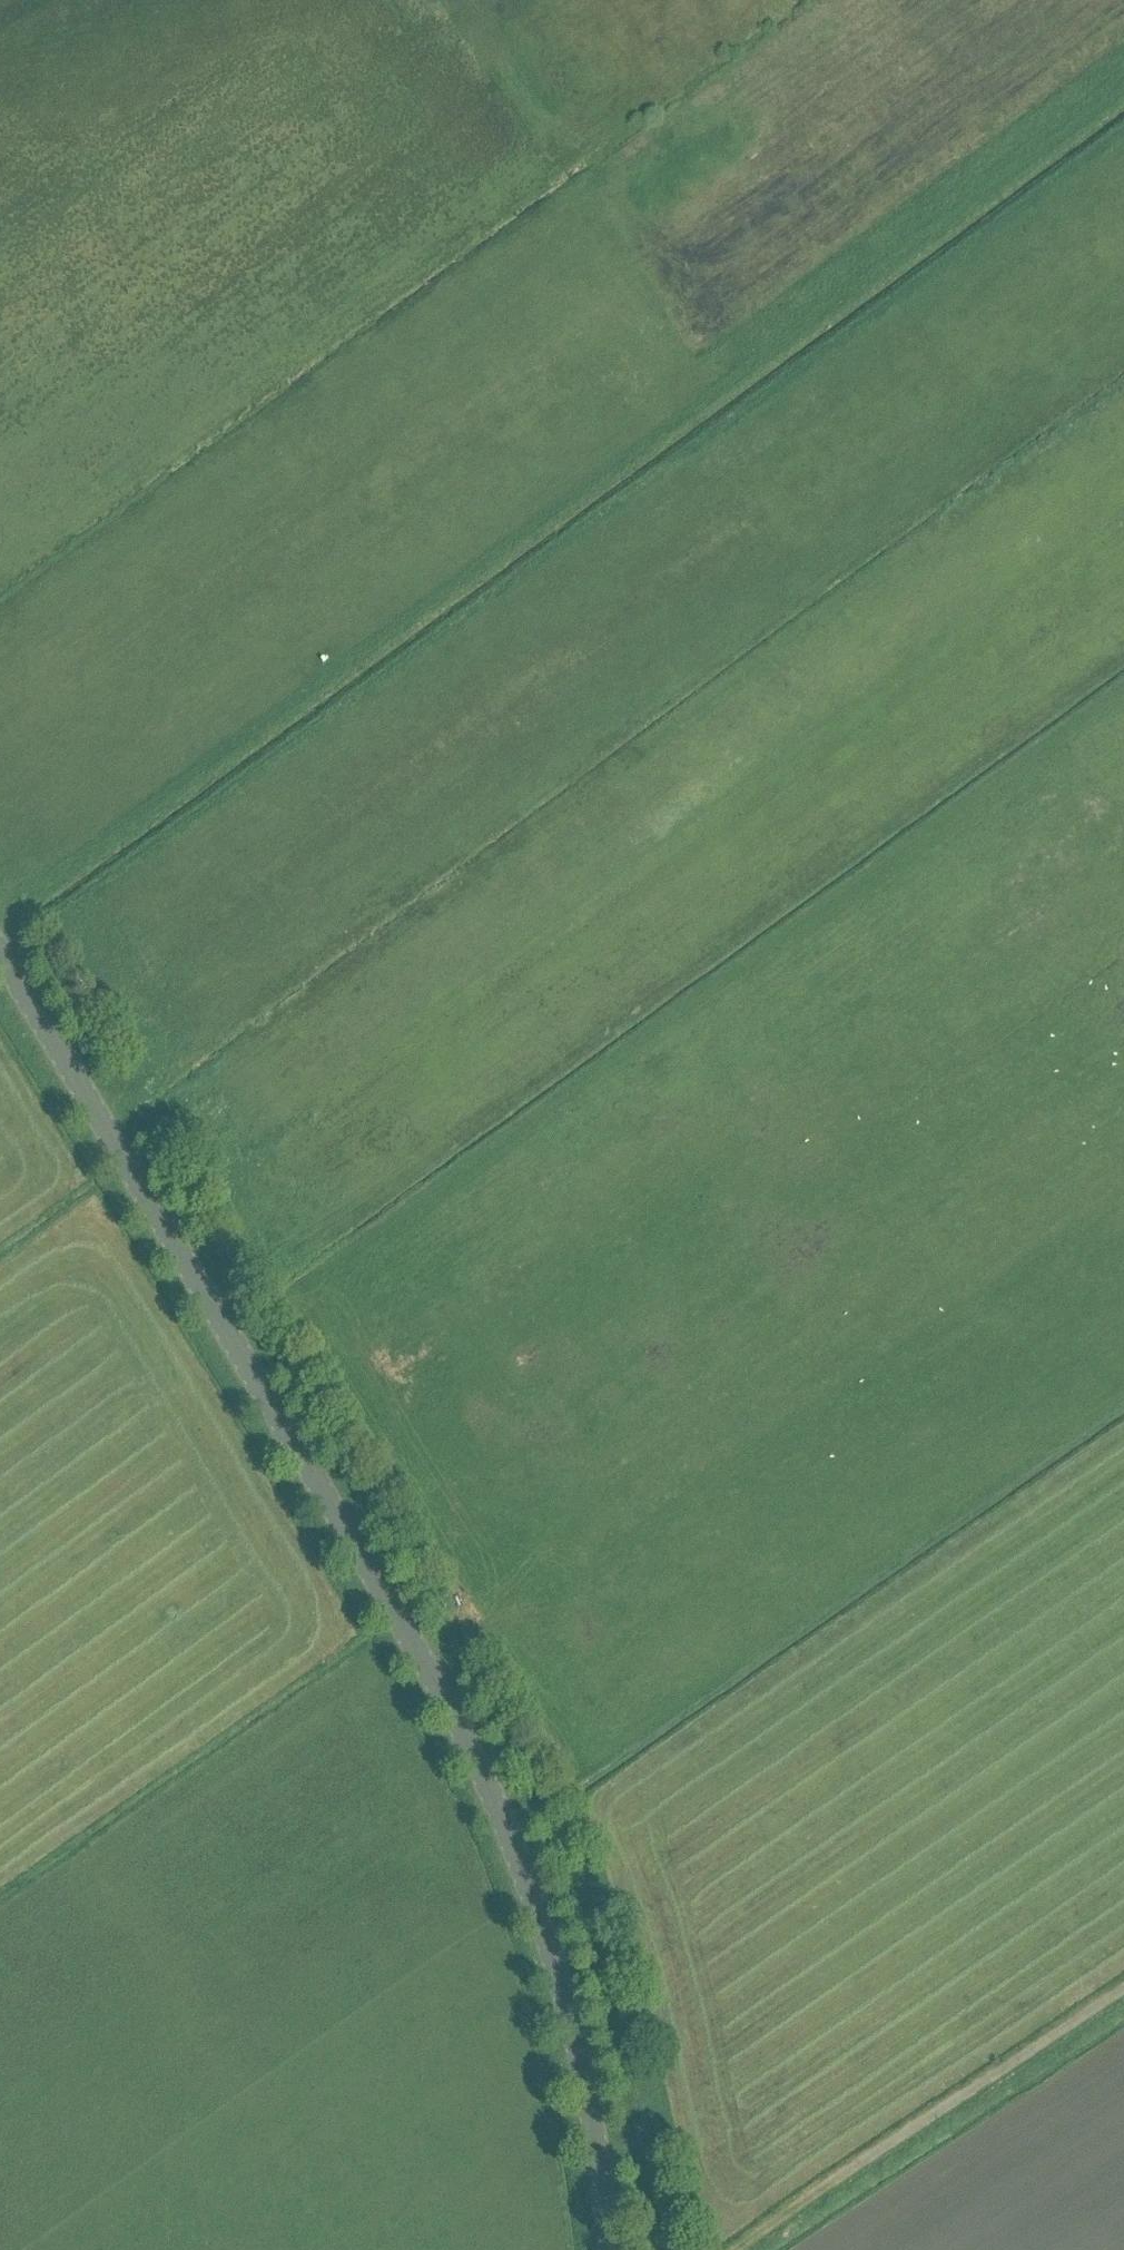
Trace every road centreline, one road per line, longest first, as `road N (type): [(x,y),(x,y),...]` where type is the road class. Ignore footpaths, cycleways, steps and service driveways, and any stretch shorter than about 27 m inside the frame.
road 1 (tertiary): [(607,2249),(565,1997),(494,1799),(437,1686),(0,956)]
road 2 (track): [(739,2249),(1123,1993)]

